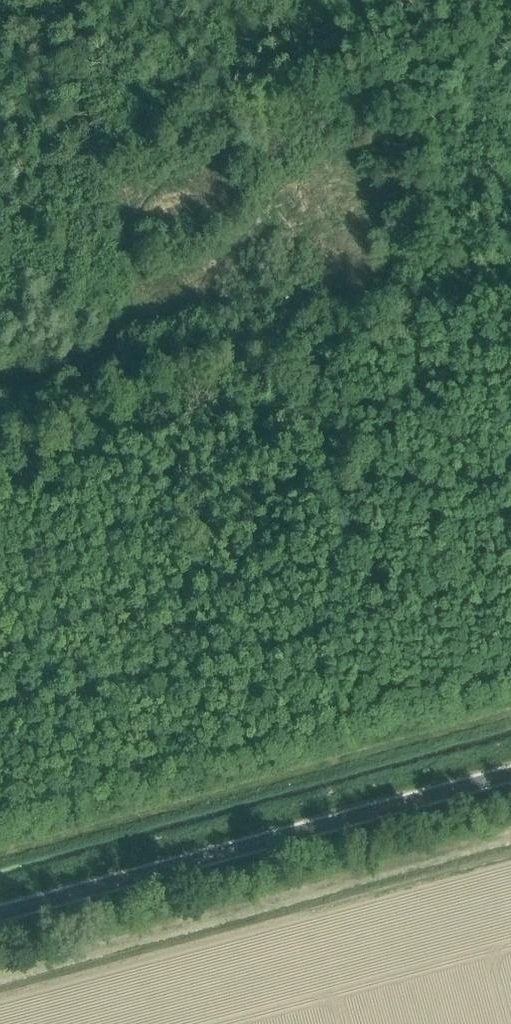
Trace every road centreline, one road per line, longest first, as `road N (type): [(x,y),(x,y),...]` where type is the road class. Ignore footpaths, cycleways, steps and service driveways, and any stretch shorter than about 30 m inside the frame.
road 1 (tertiary): [(0,912),(510,773)]

